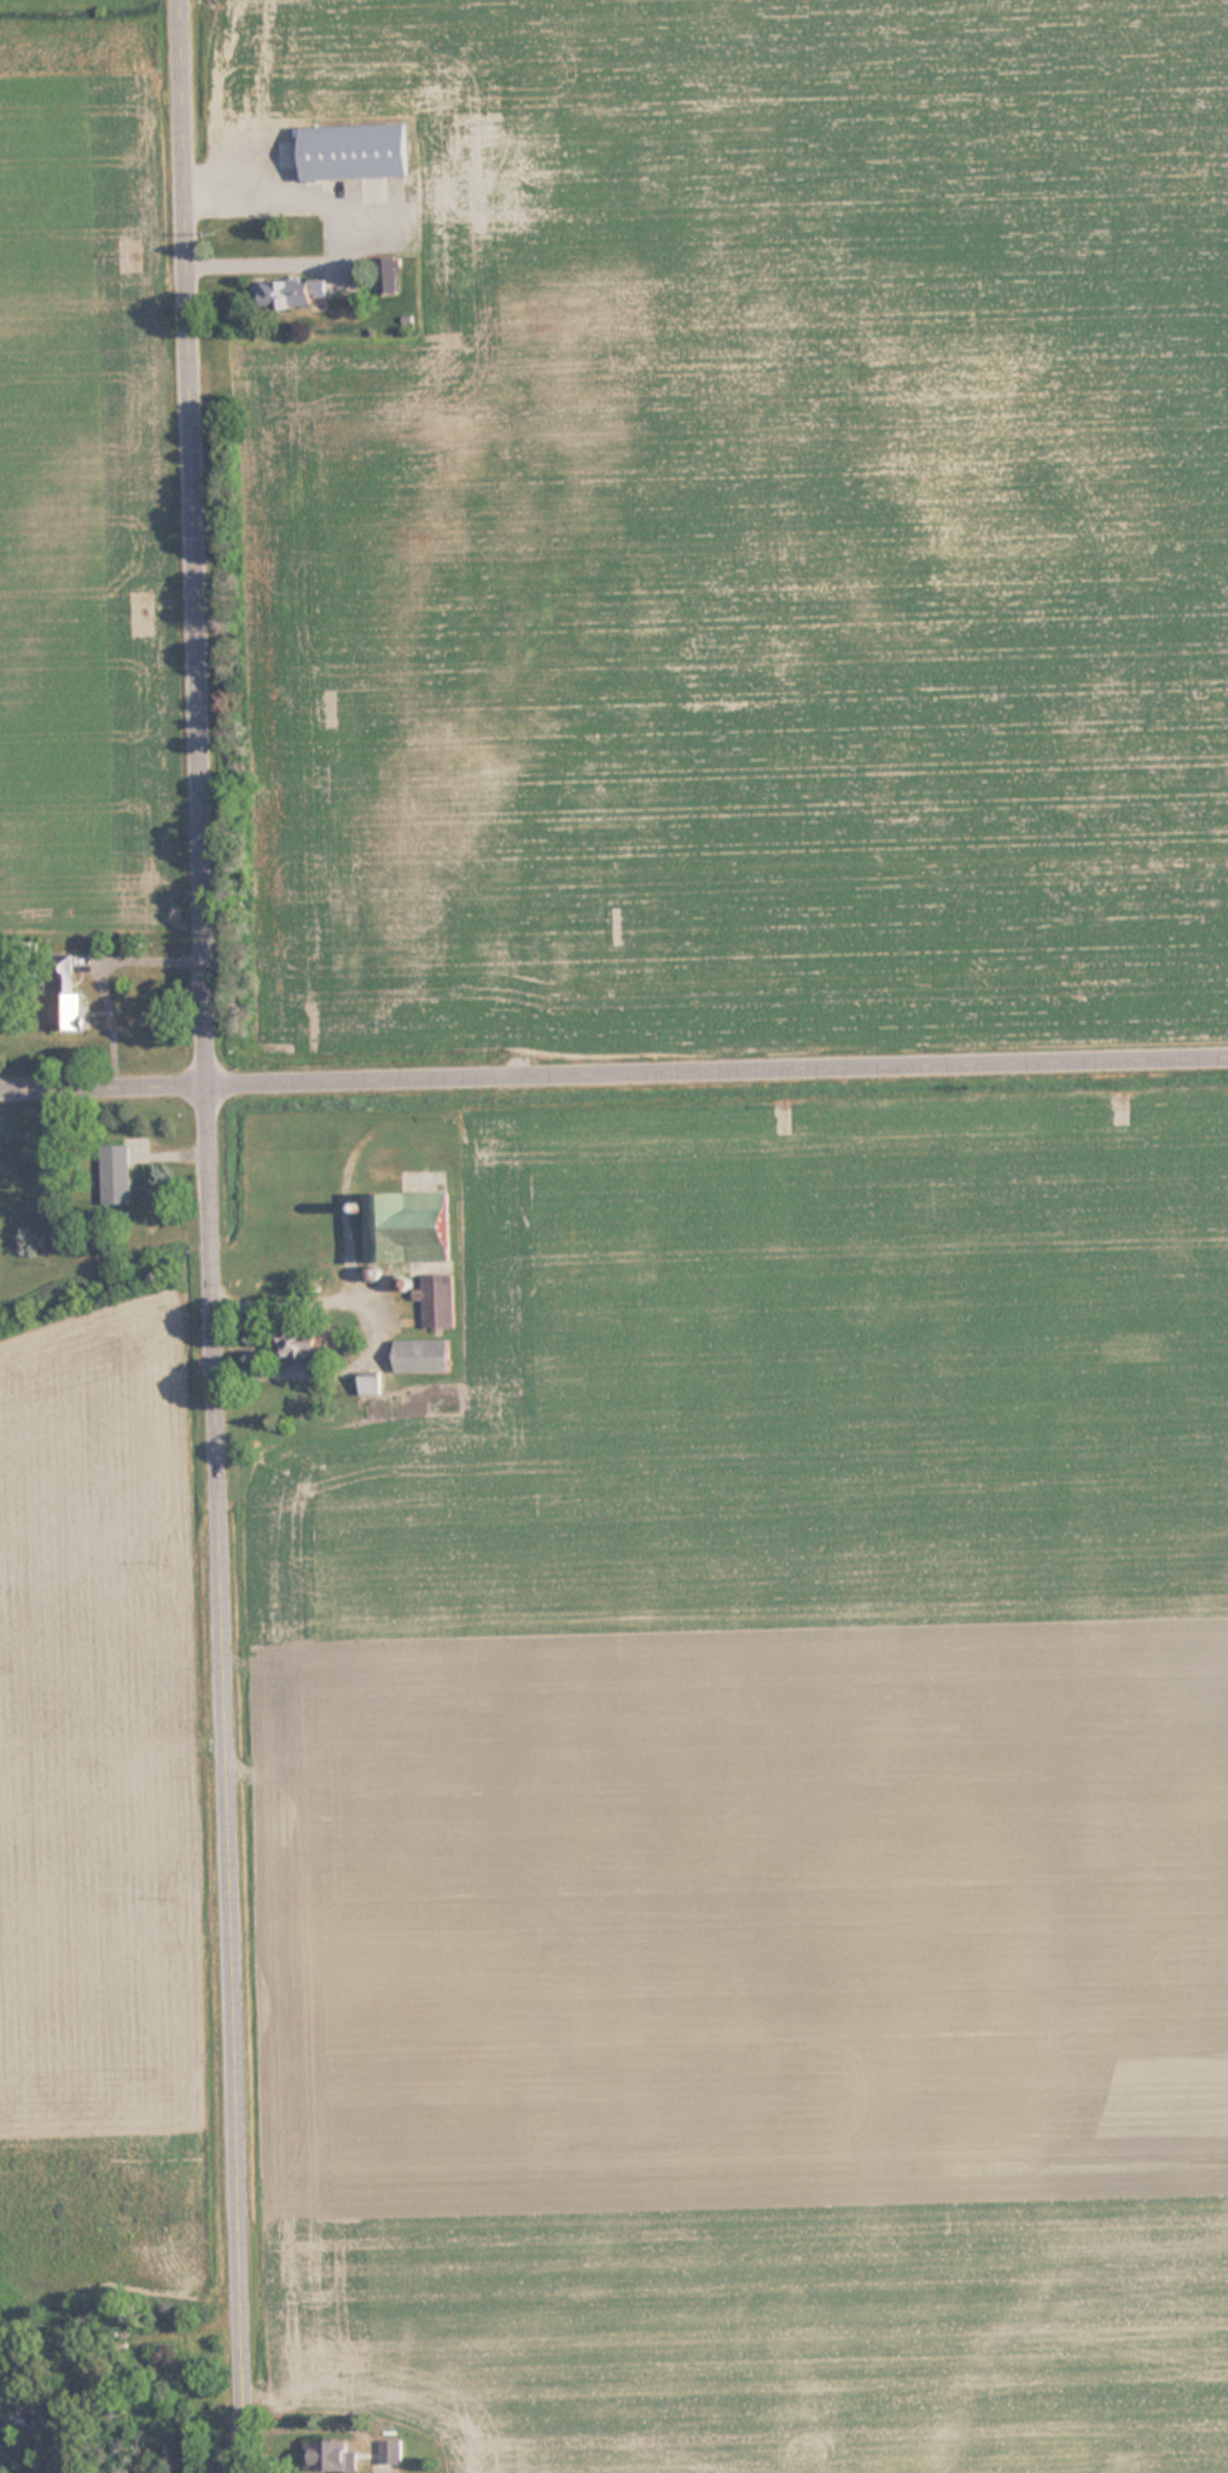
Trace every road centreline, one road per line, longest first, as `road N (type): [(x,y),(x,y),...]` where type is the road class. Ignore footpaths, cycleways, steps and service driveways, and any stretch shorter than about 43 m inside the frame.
road 1 (residential): [(250,2472),(188,0)]
road 2 (residential): [(0,1089),(1227,1055)]

